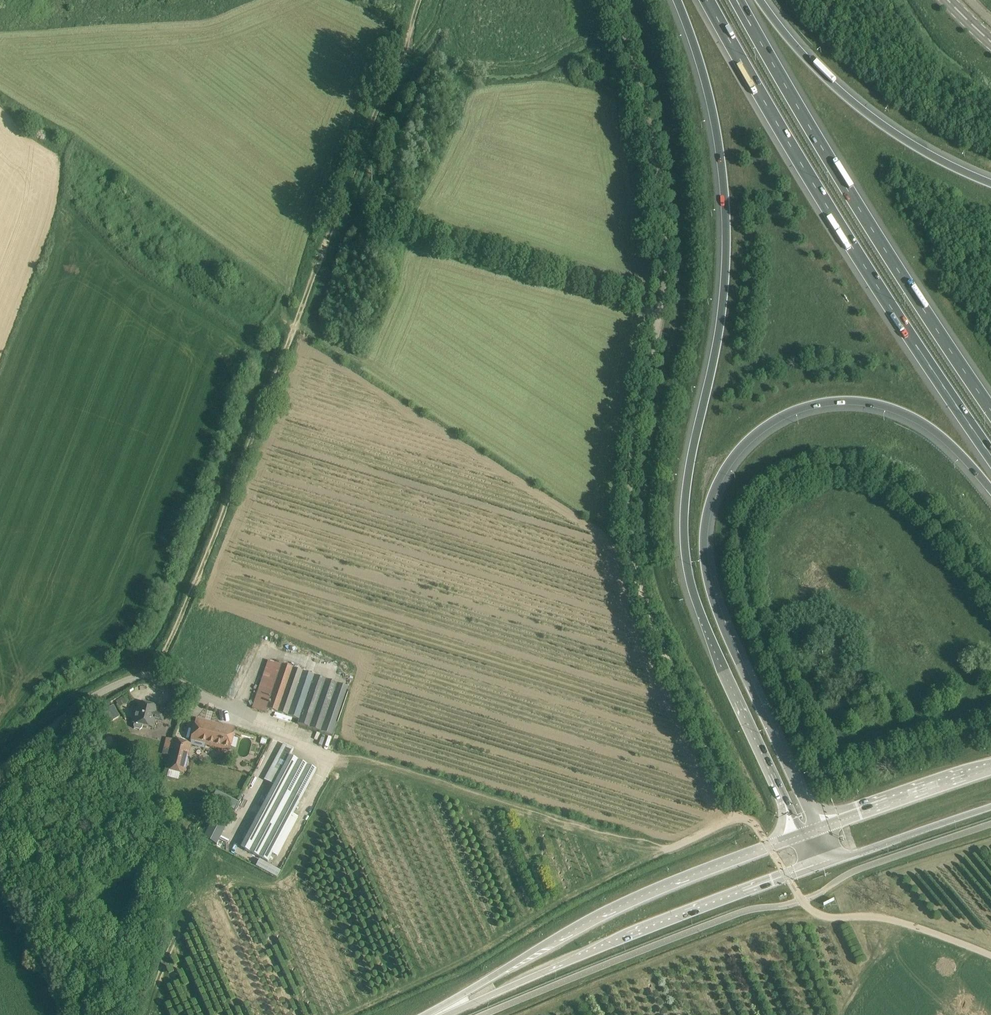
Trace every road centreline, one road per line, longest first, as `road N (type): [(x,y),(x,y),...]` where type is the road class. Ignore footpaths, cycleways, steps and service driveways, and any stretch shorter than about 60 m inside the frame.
road 1 (motorway): [(676,0),(711,109),(725,238),(718,329),(684,495),(686,564),(727,679),(799,835)]
road 2 (unclassified): [(739,816),(641,595),(634,561),(634,472),(664,292),(666,221),(662,134),(613,0)]
road 3 (motorway): [(818,829),(713,599),(704,543),(723,471),(782,415),(853,400),(923,422),(990,489)]
road 4 (track): [(668,850),(340,753),(157,678)]
road 5 (motorway): [(708,0),(810,180),(990,452)]
road 6 (motorway): [(990,409),(737,0)]
road 7 (primary): [(769,847),(610,911),(431,1014)]
road 8 (track): [(294,329),(157,678)]
road 9 (primary): [(439,1014),(788,877)]
road 10 (track): [(417,0),(294,329)]
road 11 (motorway): [(990,182),(917,147),(864,109),(761,0)]
road 12 (unclassified): [(990,955),(903,924),(831,918),(811,910),(788,877)]
road 13 (unclassified): [(0,771),(102,692),(130,678),(157,678)]
road 14 (primary): [(990,770),(818,829)]
road 15 (primary): [(822,865),(990,807)]

